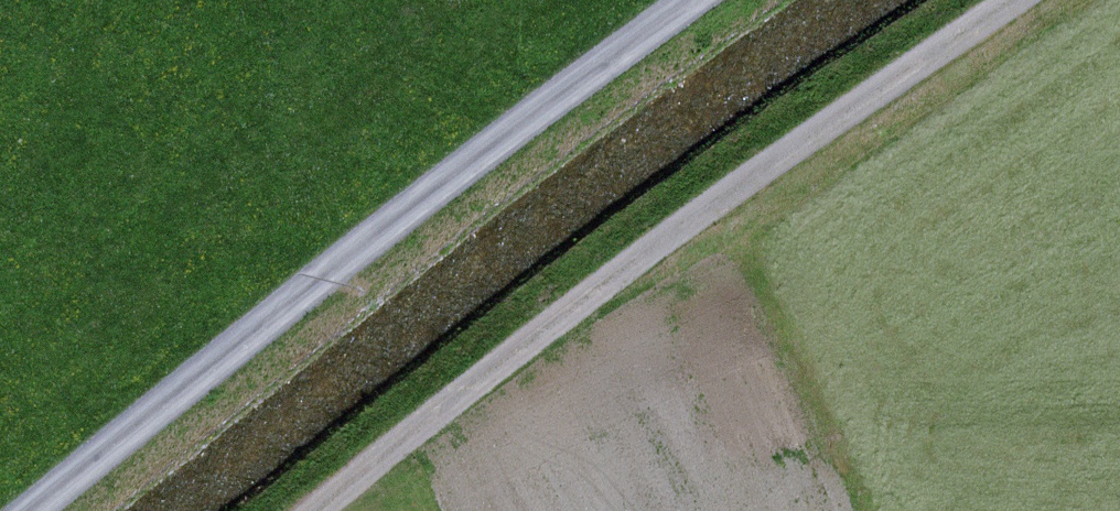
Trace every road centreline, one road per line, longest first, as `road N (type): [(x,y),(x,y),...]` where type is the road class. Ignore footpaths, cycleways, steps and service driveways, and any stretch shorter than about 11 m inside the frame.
road 1 (track): [(1050,0),(769,192),(356,510)]
road 2 (track): [(104,510),(779,0)]

